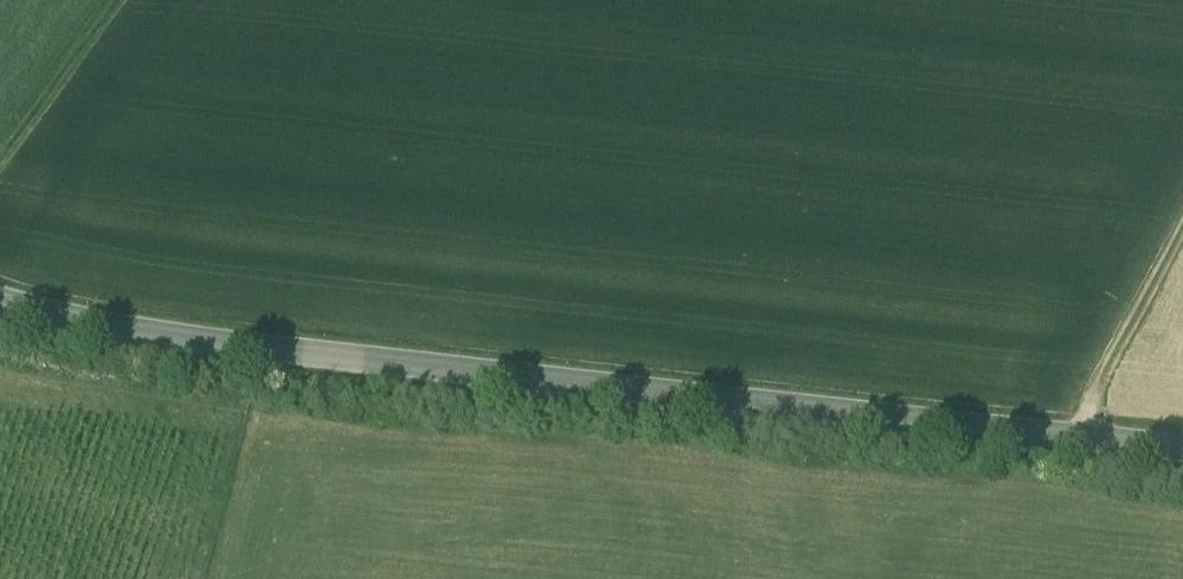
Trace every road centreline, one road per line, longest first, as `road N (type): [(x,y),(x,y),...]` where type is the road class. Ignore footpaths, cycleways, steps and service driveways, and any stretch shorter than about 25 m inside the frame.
road 1 (residential): [(0,305),(186,341),(1182,449)]
road 2 (track): [(1074,437),(1182,253)]
road 3 (track): [(0,165),(124,0)]

